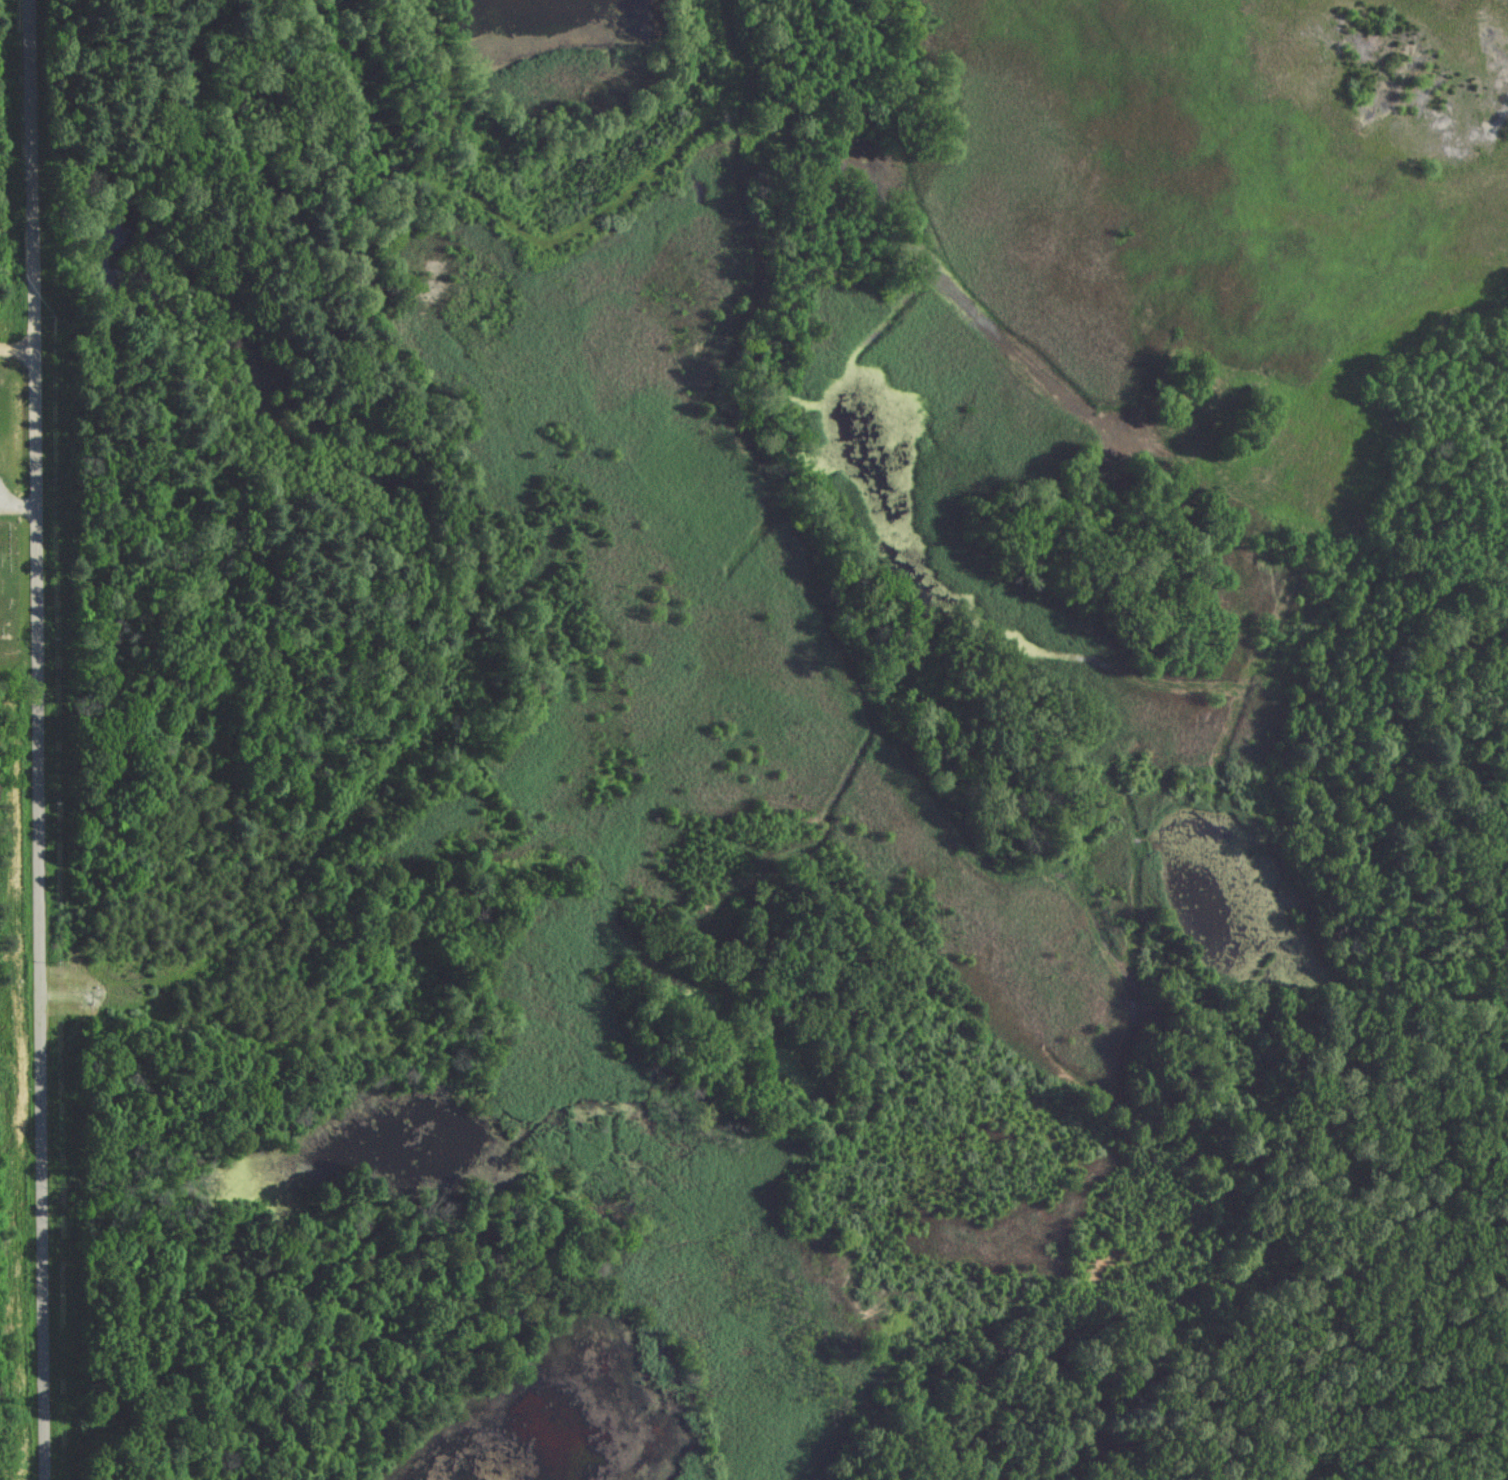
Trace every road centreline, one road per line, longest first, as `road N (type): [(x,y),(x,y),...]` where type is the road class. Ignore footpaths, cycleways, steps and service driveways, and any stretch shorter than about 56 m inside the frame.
road 1 (residential): [(50,1479),(37,0)]

